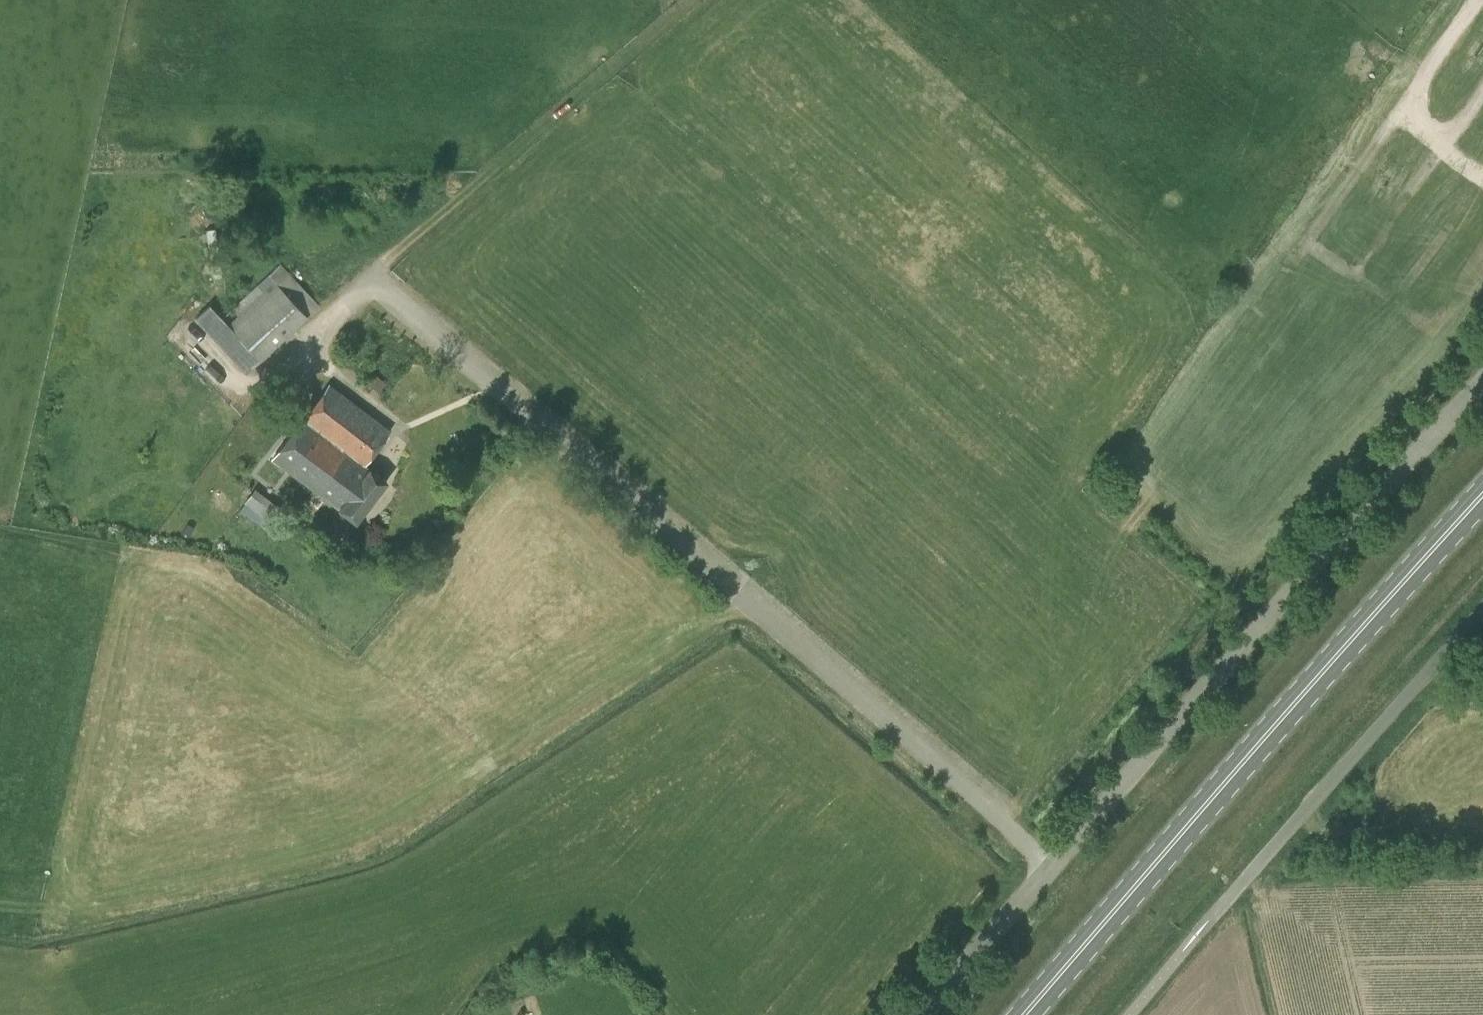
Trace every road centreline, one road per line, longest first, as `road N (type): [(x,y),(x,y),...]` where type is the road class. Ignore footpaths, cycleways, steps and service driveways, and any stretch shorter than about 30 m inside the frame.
road 1 (track): [(695,0),(367,282),(1050,866)]
road 2 (unclassified): [(921,1014),(1482,376)]
road 3 (primary): [(1025,1014),(1482,493)]
road 4 (unclassified): [(1195,938),(1482,610)]

